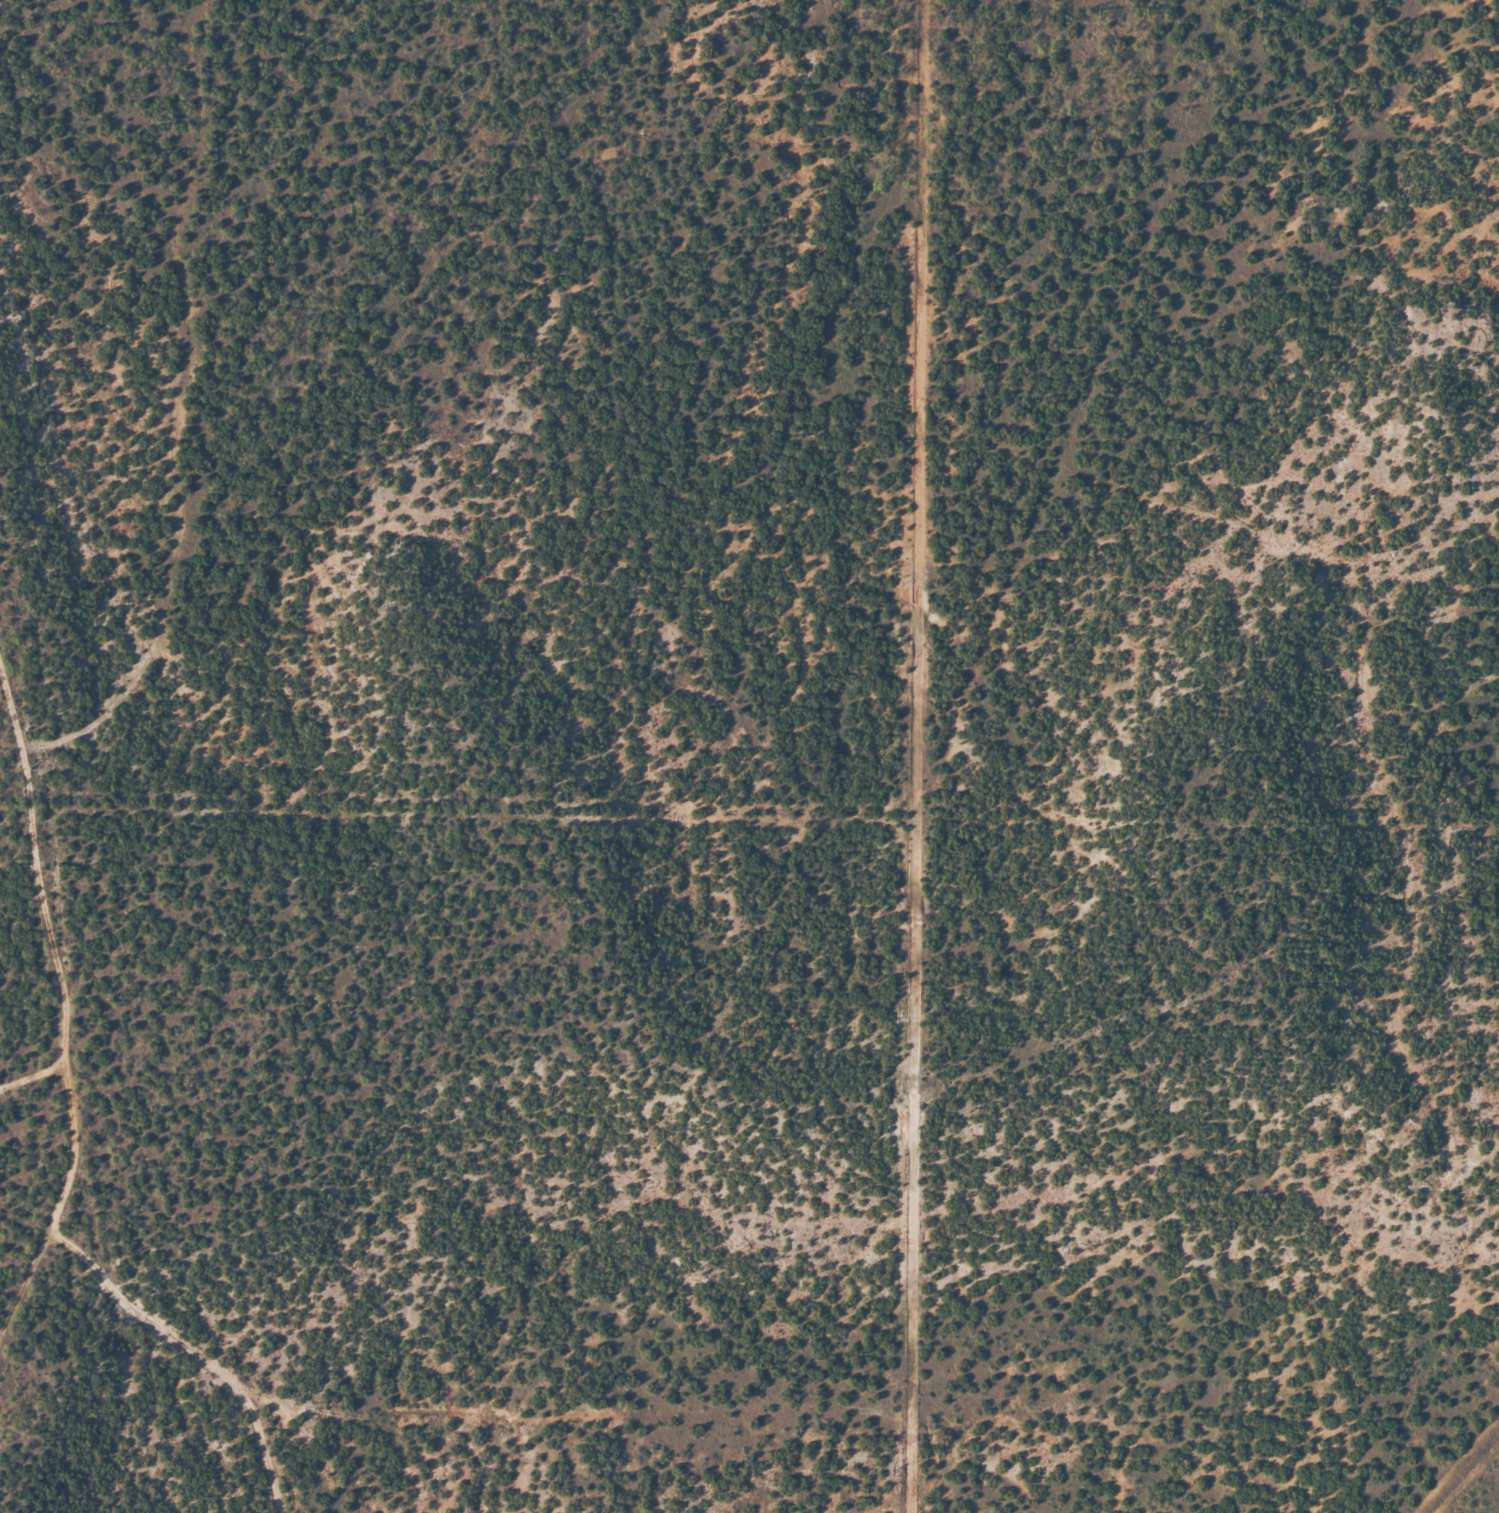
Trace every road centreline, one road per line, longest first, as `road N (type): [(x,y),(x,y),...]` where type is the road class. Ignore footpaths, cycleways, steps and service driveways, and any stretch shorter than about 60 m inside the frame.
road 1 (residential): [(323,1512),(319,1460),(147,1318),(96,1206),(66,926),(76,813),(101,758),(172,671),(193,569),(208,559),(223,146),(261,0)]

